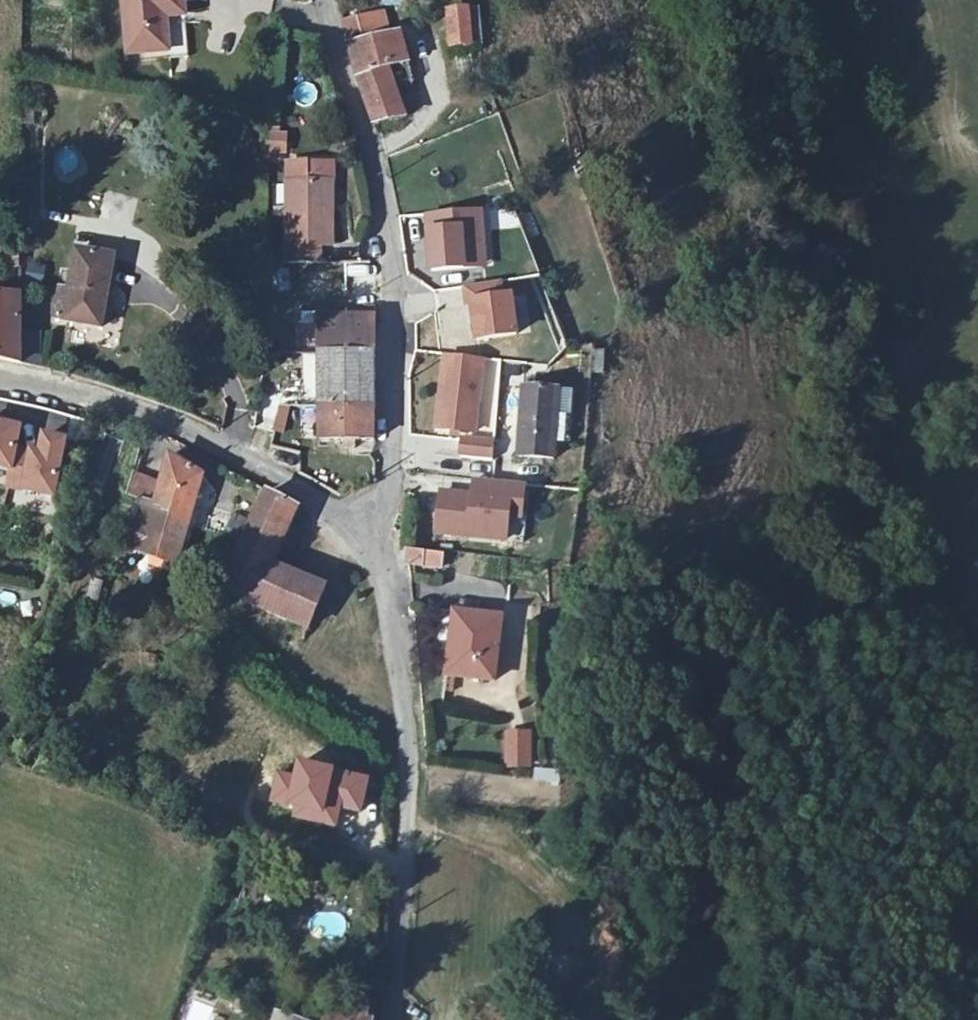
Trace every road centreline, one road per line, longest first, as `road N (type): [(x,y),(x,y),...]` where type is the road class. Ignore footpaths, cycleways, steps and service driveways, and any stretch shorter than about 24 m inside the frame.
road 1 (unclassified): [(373,539),(389,488),(394,288),(380,184),(325,0)]
road 2 (unclassified): [(396,1019),(416,749),(400,620),(373,539)]
road 3 (residential): [(373,539),(218,446),(127,410),(0,377)]

